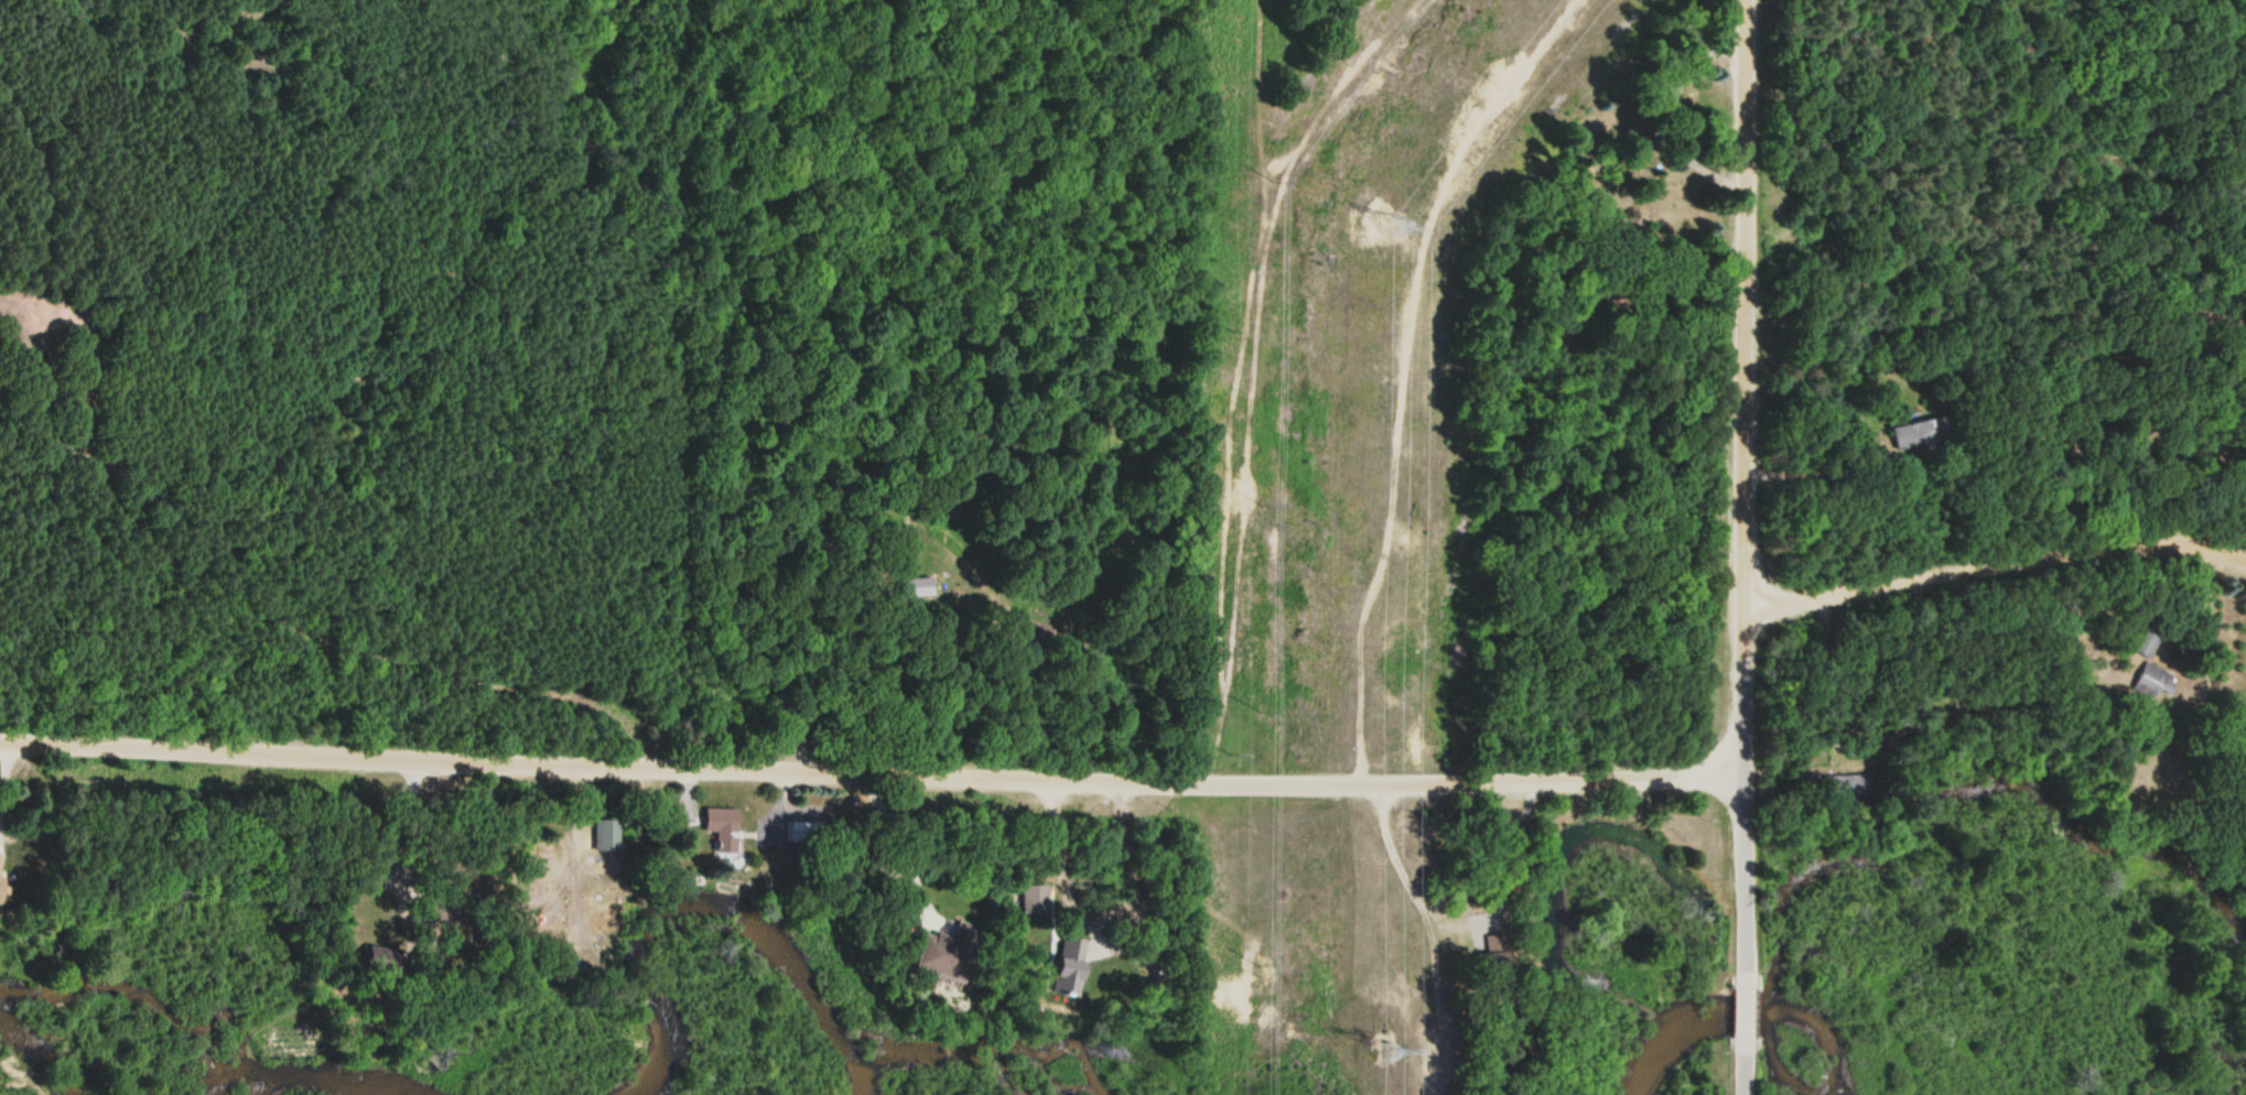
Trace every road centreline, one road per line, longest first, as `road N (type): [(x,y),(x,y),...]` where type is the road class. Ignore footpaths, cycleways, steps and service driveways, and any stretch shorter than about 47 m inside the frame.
road 1 (residential): [(1732,774),(1371,782),(410,762),(0,742)]
road 2 (residential): [(1741,809),(1732,774),(1740,0)]
road 3 (residential): [(1739,606),(2157,549),(2245,561)]
road 4 (residential): [(1749,976),(1741,809)]

